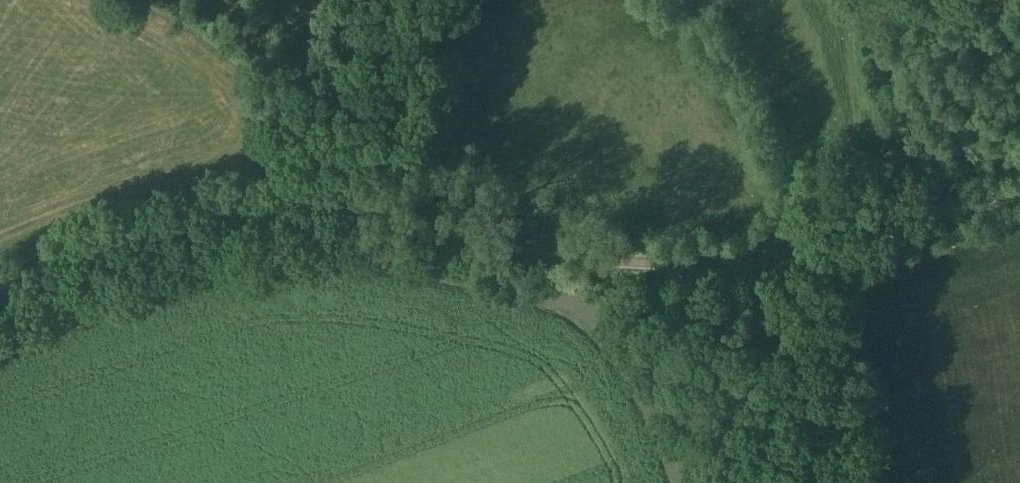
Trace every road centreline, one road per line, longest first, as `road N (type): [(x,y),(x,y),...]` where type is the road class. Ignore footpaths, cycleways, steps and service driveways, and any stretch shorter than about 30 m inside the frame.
road 1 (track): [(0,263),(187,201),(355,197),(641,262),(830,248),(1019,188)]

